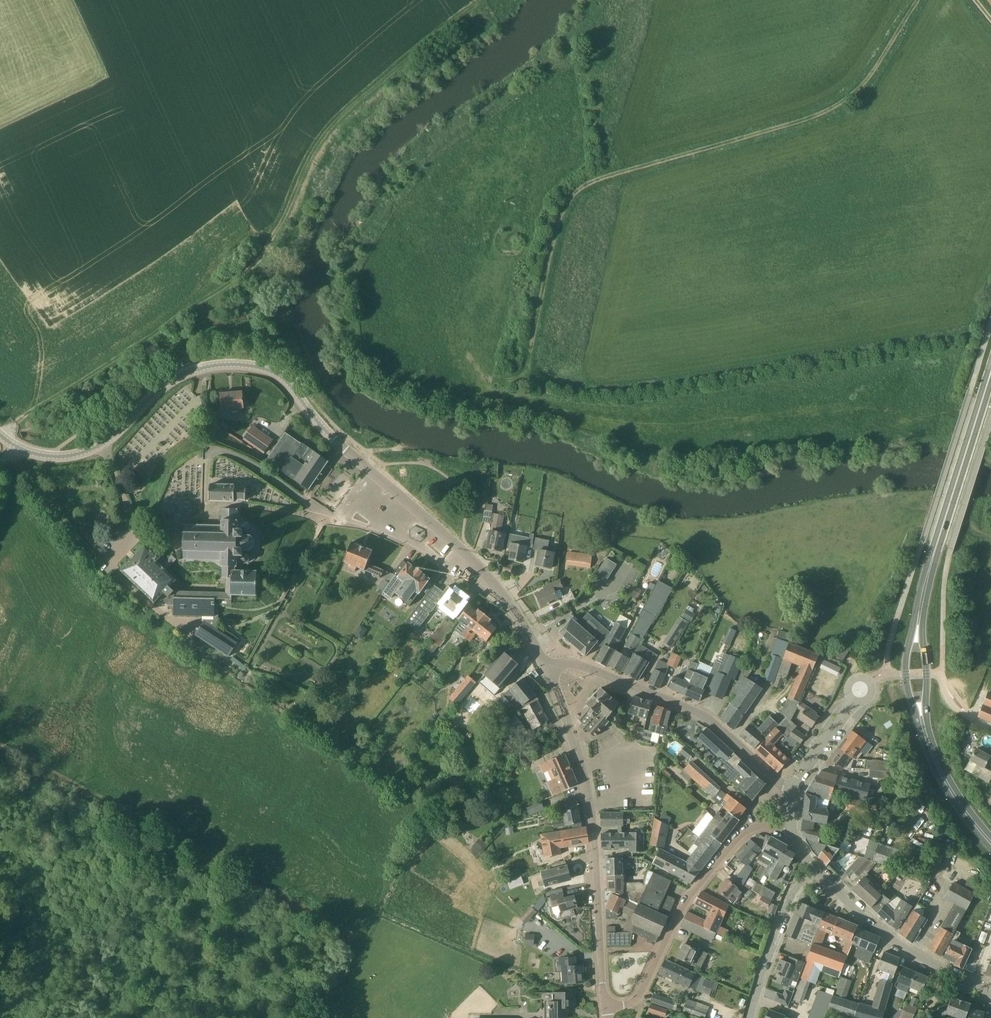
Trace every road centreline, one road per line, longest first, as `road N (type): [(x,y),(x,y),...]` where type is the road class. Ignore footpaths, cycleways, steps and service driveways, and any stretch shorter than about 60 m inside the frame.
road 1 (residential): [(548,670),(513,608),(464,553),(269,370),(225,364),(184,374),(84,452),(36,454),(0,435)]
road 2 (track): [(483,0),(343,111),(311,154),(267,253),(0,431)]
road 3 (track): [(527,367),(570,198),(605,177),(829,111),(867,81),(918,0)]
road 4 (residential): [(606,1007),(592,808),(548,670)]
road 5 (residential): [(791,794),(696,711),(573,663),(548,670)]
road 6 (residential): [(606,1007),(635,1001),(689,900),(746,832),(792,830)]
road 7 (primary): [(919,624),(990,372)]
road 8 (residential): [(990,991),(892,940),(809,864)]
road 9 (residential): [(751,1017),(809,864)]
road 10 (primary): [(990,843),(946,782),(926,733)]

